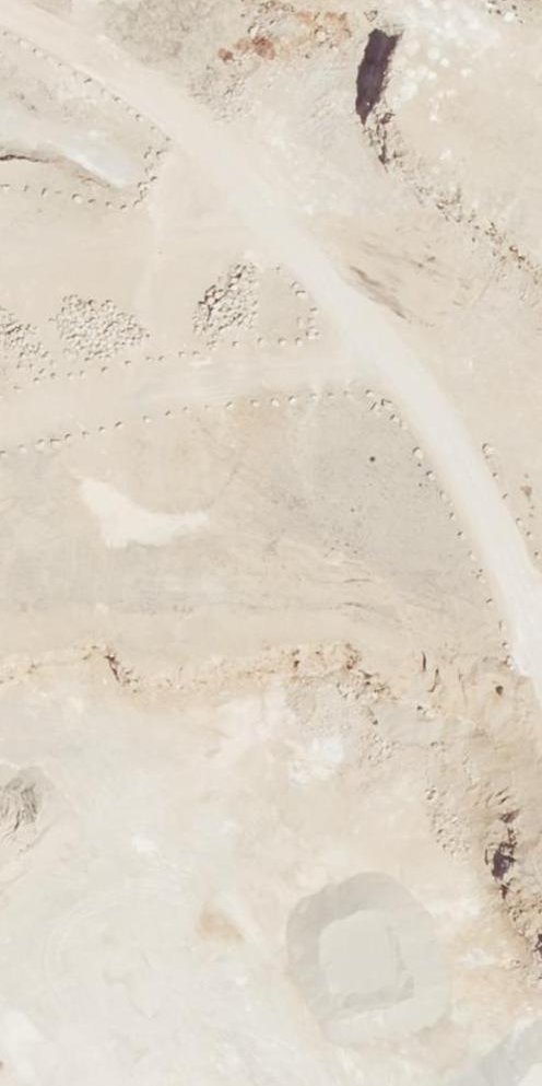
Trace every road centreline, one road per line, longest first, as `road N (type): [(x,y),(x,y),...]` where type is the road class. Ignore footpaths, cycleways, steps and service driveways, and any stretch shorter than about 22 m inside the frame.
road 1 (track): [(541,658),(423,404),(196,137),(0,0)]
road 2 (track): [(383,356),(119,391),(0,426)]
road 3 (track): [(0,244),(153,247),(250,200)]
road 4 (track): [(541,69),(431,14)]

